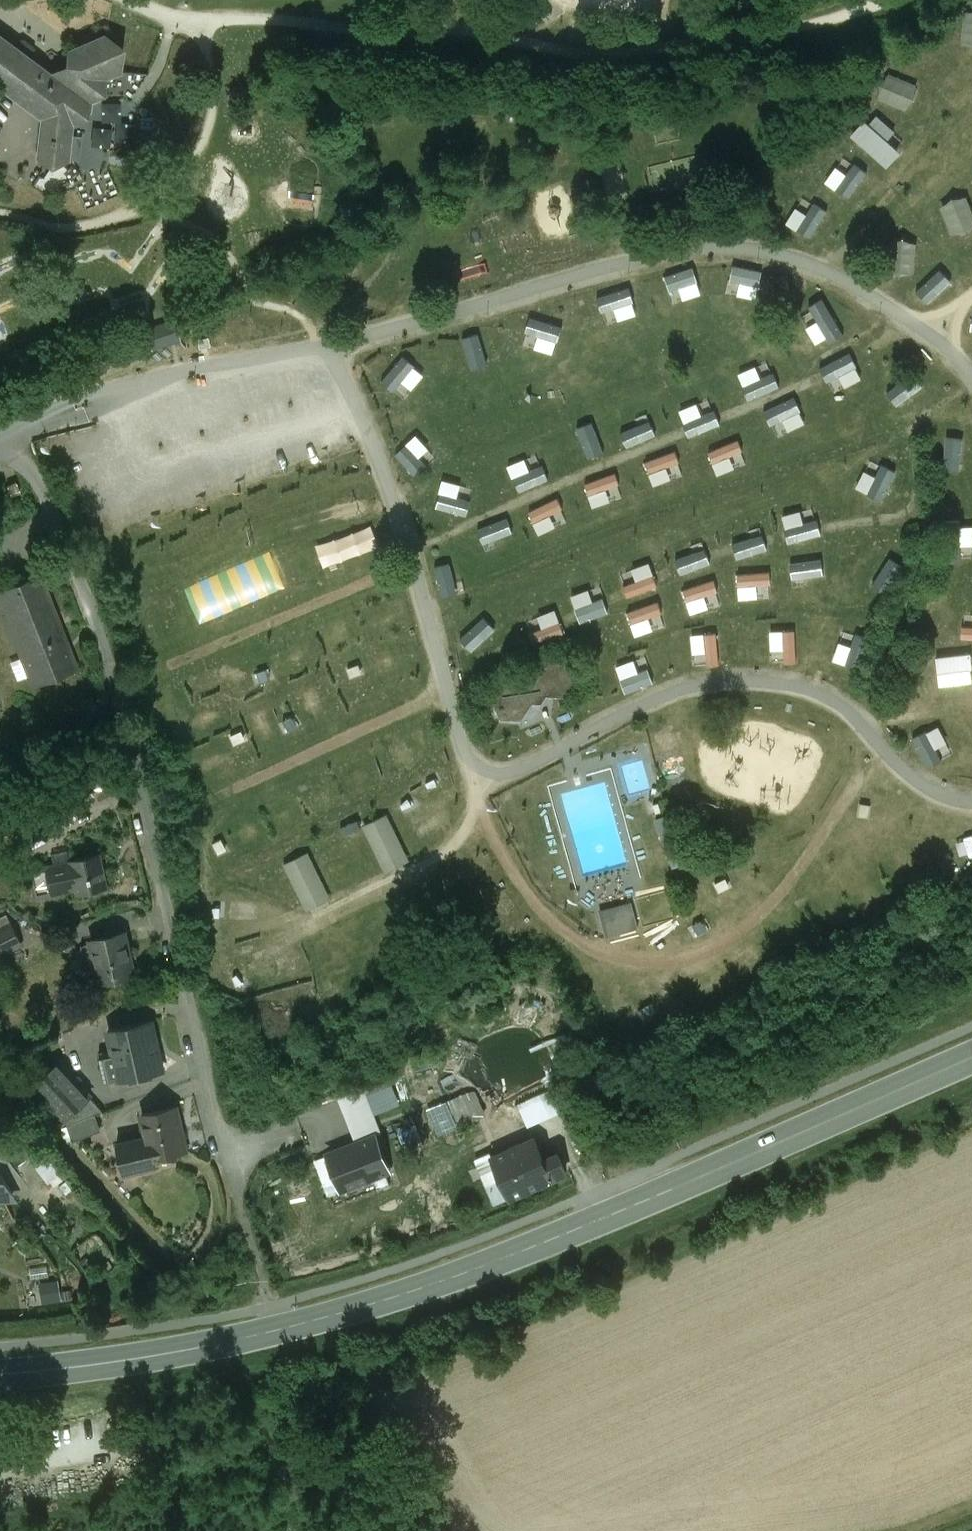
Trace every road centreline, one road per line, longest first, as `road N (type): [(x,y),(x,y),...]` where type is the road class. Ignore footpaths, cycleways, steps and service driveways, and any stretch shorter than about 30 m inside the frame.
road 1 (secondary): [(0,1374),(209,1345),(417,1290),(630,1207),(971,1057)]
road 2 (residential): [(12,437),(81,569),(100,622),(224,1157)]

